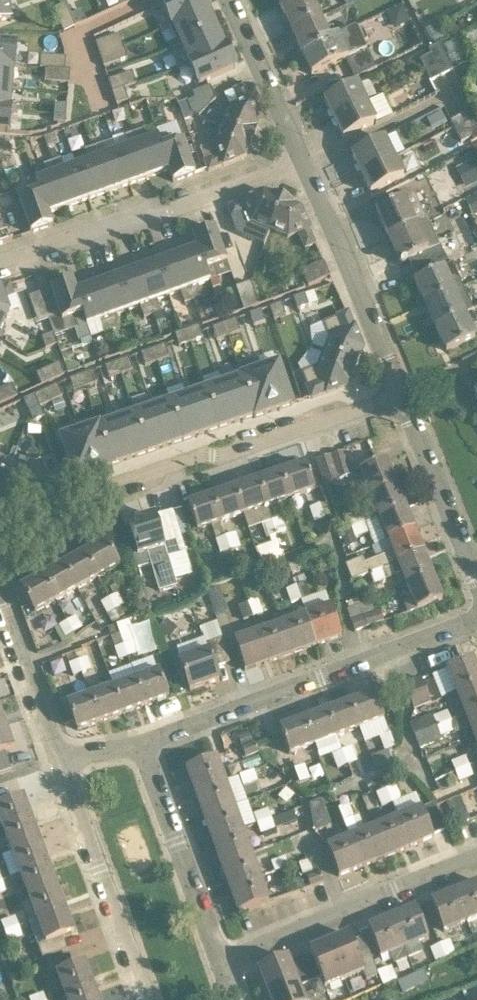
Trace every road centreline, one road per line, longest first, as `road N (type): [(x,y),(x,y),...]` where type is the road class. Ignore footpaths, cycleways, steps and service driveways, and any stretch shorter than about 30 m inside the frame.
road 1 (residential): [(0,531),(398,396)]
road 2 (residential): [(476,619),(138,744)]
road 3 (residential): [(303,163),(0,263)]
road 4 (residential): [(220,964),(476,856)]
road 5 (residential): [(147,999),(58,761)]
road 6 (unclassified): [(398,396),(303,163)]
road 7 (residential): [(138,744),(220,964)]
road 8 (unclassified): [(476,583),(398,396)]
road 9 (unclassified): [(303,163),(232,0)]
road 10 (residential): [(58,761),(0,613)]

